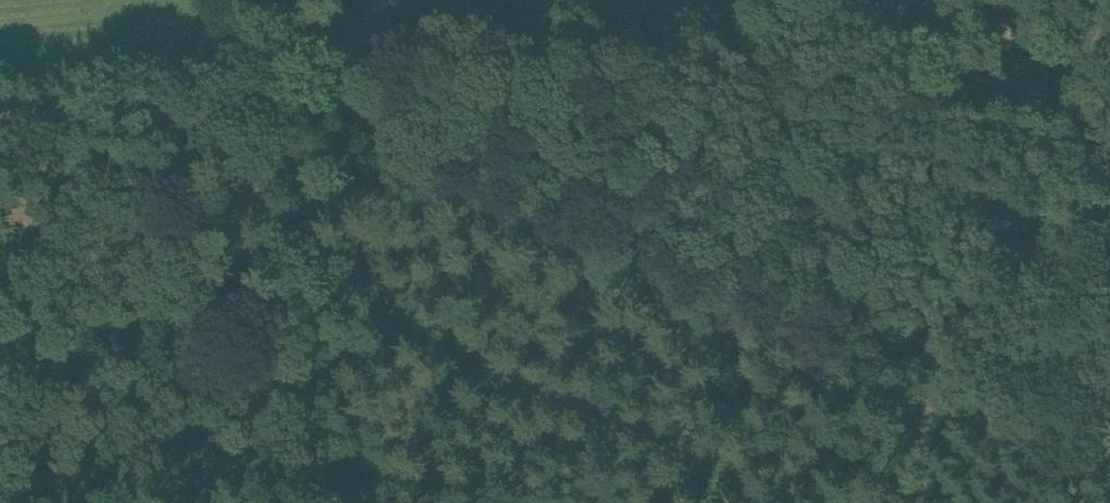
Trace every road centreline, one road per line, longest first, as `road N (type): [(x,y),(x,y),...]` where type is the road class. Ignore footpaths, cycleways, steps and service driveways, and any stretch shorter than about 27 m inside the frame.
road 1 (track): [(887,502),(1109,14)]
road 2 (track): [(356,502),(347,314),(291,133)]

